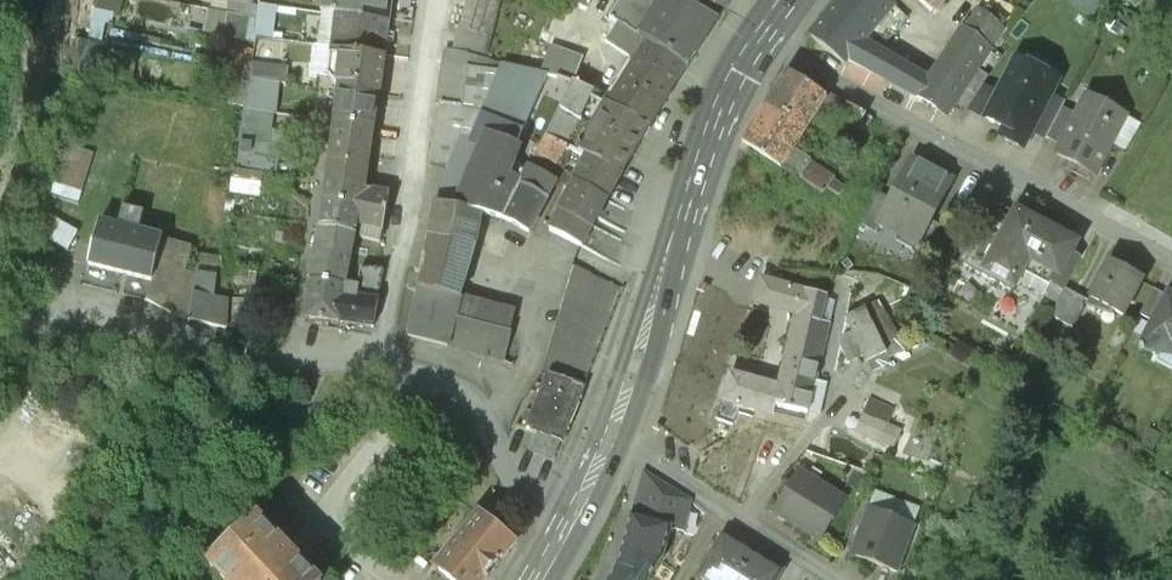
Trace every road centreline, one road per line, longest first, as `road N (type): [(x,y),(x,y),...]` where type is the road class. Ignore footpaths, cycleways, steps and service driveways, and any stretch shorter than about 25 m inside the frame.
road 1 (residential): [(759,39),(815,77),(1171,263)]
road 2 (primary): [(609,439),(701,164),(759,39)]
road 3 (residential): [(386,363),(442,0)]
road 4 (residential): [(386,363),(241,357),(61,310)]
road 5 (residential): [(609,439),(840,579)]
road 6 (residential): [(568,525),(513,482),(474,404),(386,363)]

